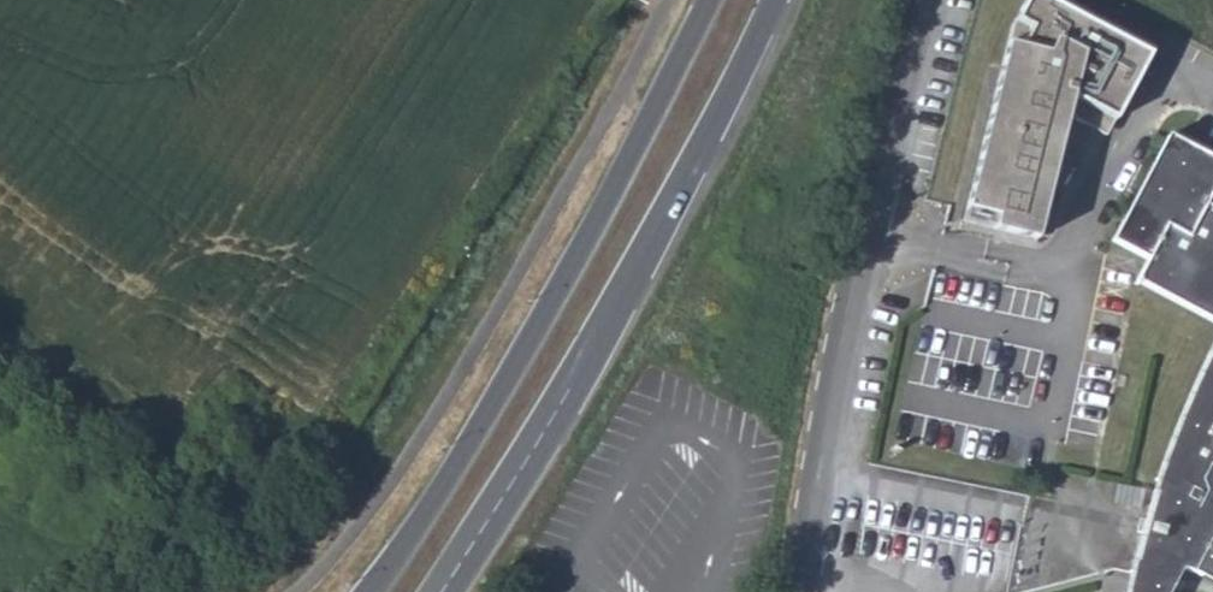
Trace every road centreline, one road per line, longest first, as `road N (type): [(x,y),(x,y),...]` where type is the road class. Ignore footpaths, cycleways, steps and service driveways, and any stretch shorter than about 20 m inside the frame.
road 1 (secondary): [(711,0),(526,344),(422,518),(367,591)]
road 2 (secondary): [(437,591),(571,382),(773,0)]
road 3 (unclassified): [(798,591),(845,324),(927,0)]

